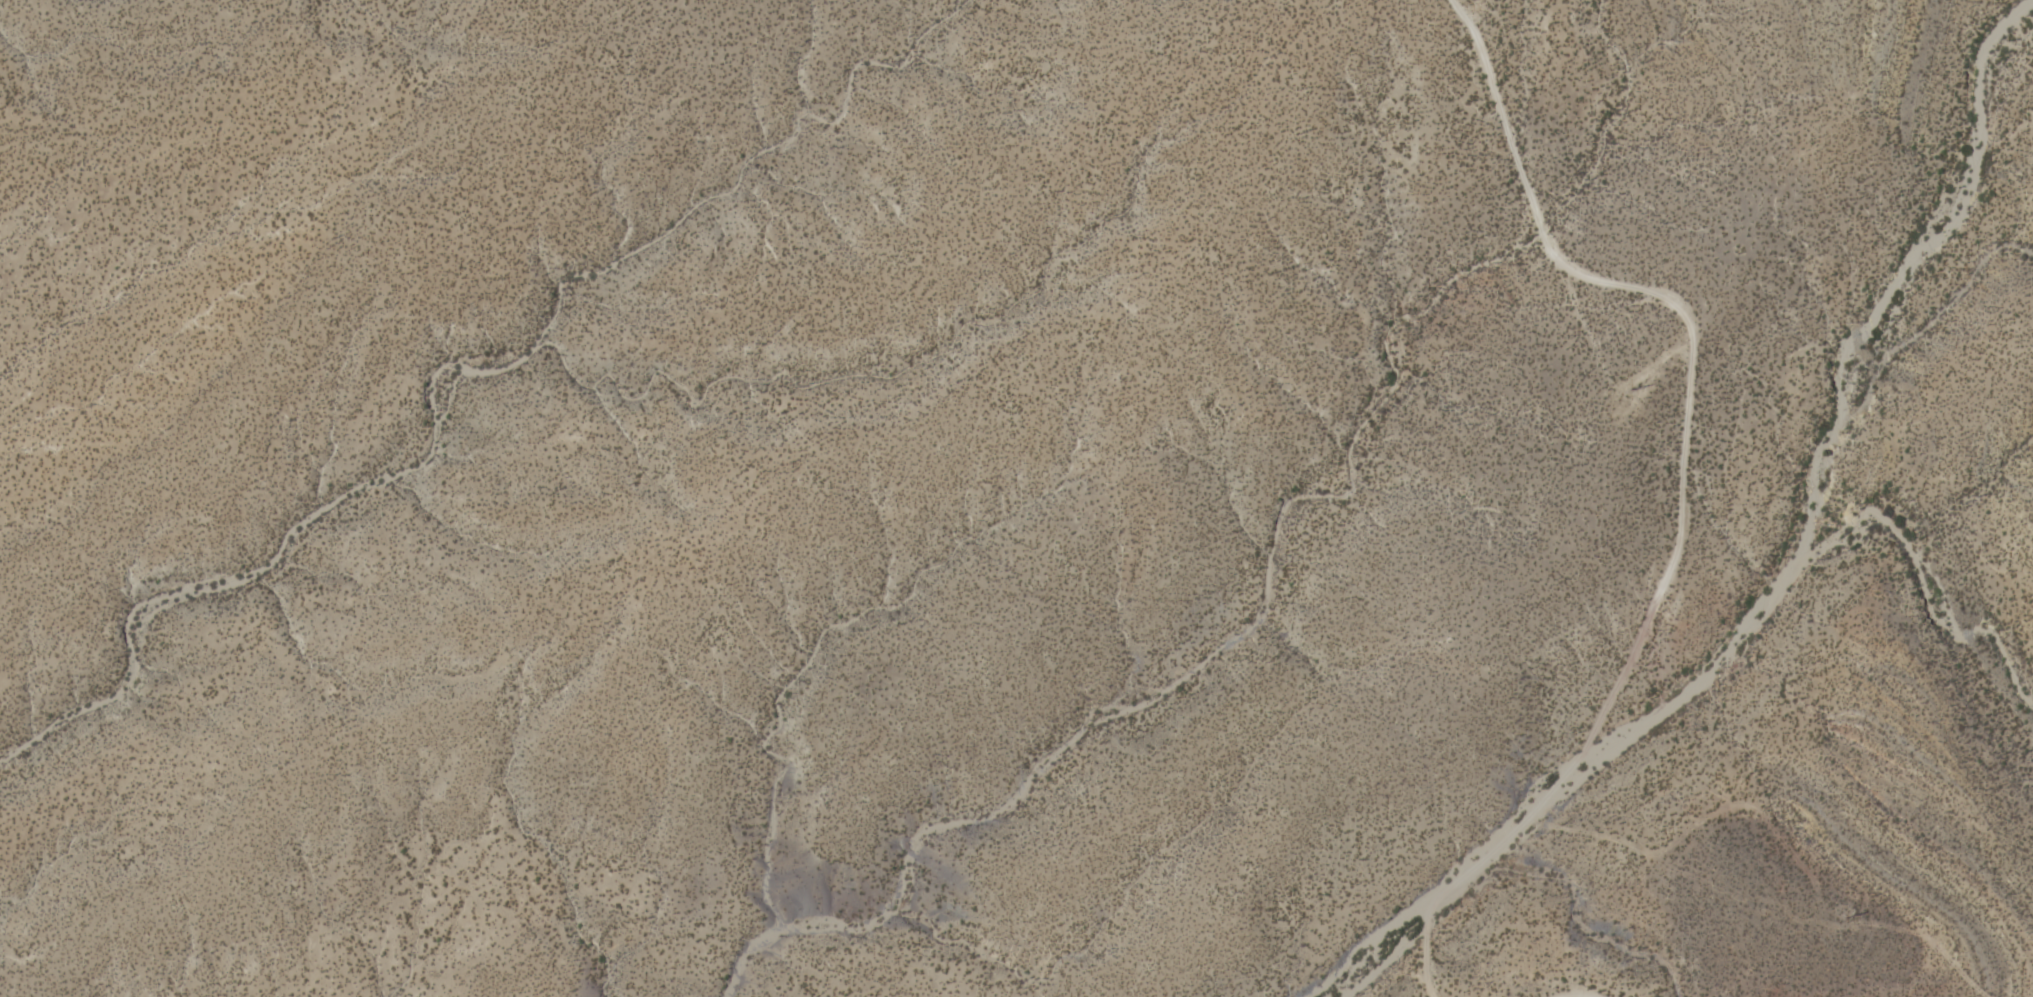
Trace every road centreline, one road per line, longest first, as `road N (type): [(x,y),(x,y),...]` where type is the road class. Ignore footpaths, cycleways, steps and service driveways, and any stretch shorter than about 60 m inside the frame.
road 1 (track): [(1581,761),(1664,592),(1684,527),(1687,326),(1672,302),(1572,276),(1547,254),(1487,68),(1454,0)]
road 2 (track): [(1434,912),(1581,761)]

